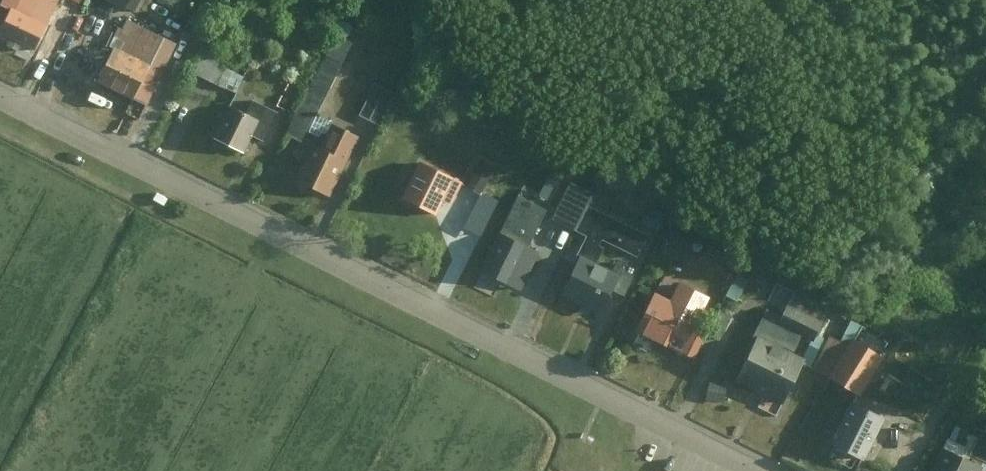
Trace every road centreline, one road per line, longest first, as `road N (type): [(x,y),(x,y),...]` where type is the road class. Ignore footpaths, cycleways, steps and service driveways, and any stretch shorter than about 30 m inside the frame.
road 1 (residential): [(0,95),(760,470)]

